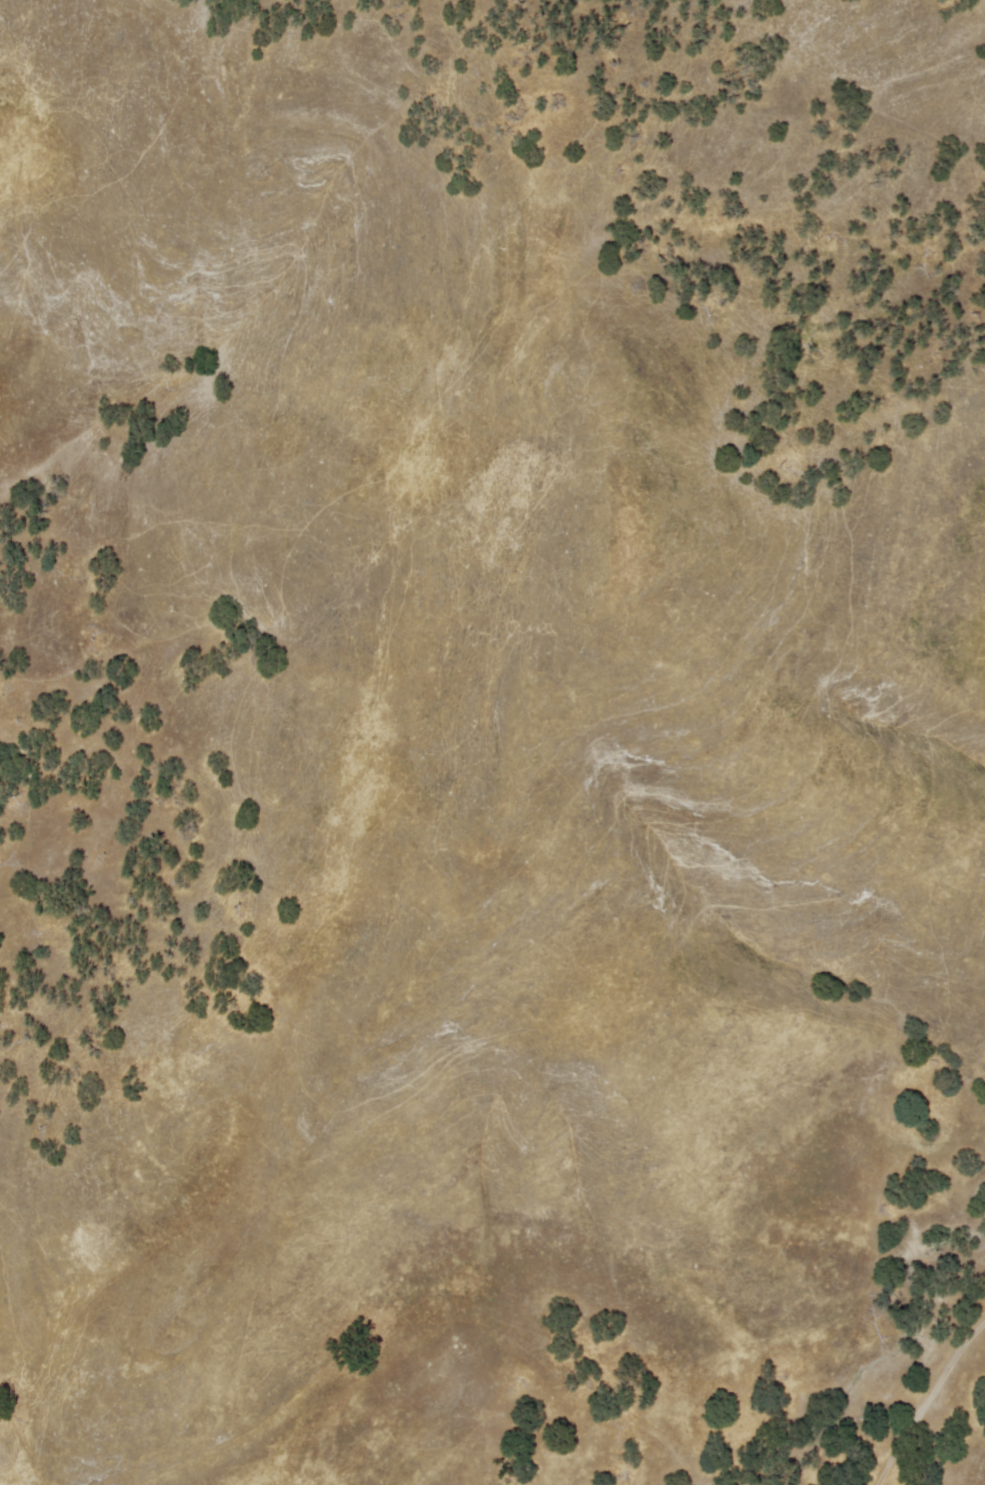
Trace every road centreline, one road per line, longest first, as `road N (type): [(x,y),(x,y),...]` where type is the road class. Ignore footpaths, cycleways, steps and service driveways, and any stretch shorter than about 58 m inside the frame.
road 1 (residential): [(984,1324),(939,1379),(885,1484)]

